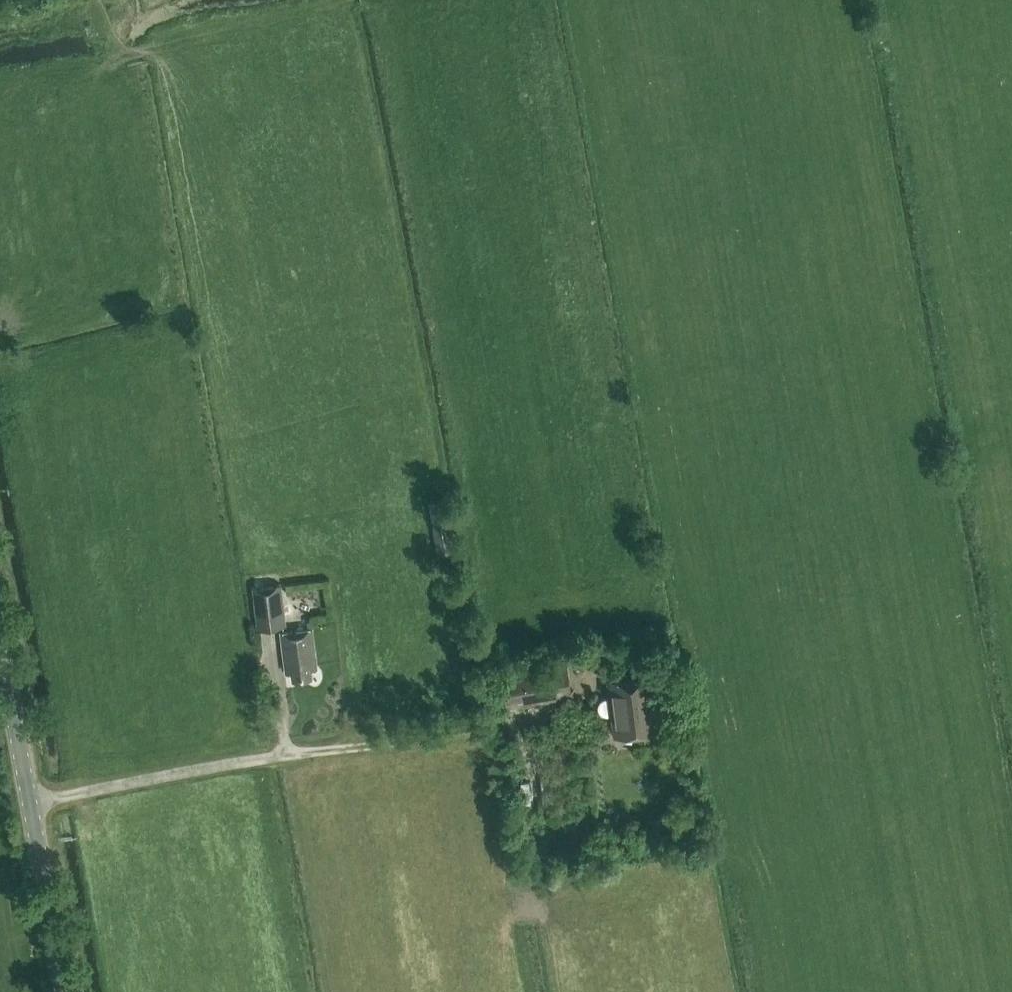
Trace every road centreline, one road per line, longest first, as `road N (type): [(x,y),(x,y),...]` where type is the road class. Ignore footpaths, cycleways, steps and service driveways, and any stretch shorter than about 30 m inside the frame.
road 1 (unclassified): [(60,991),(0,666)]

